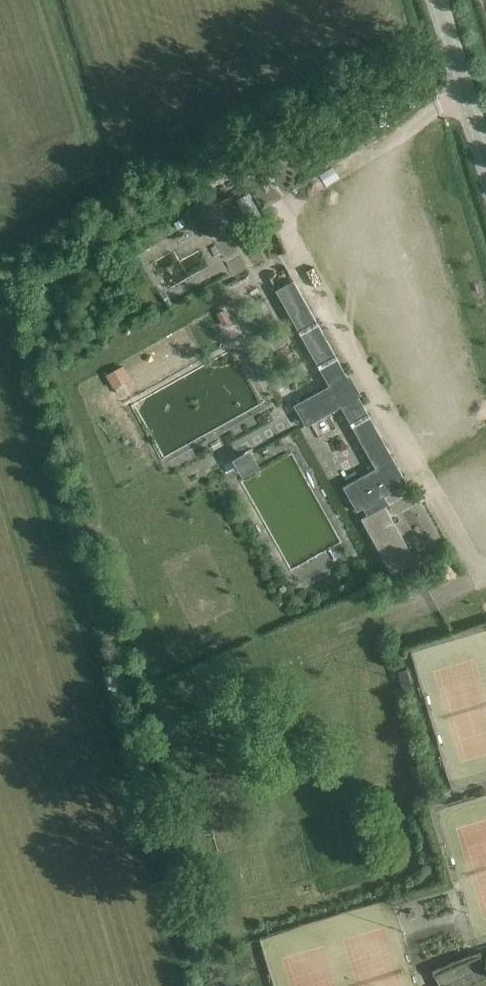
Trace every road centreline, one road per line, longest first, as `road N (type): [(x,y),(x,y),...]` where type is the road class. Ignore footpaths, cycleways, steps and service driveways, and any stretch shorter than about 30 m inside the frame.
road 1 (unclassified): [(485,169),(434,0)]

